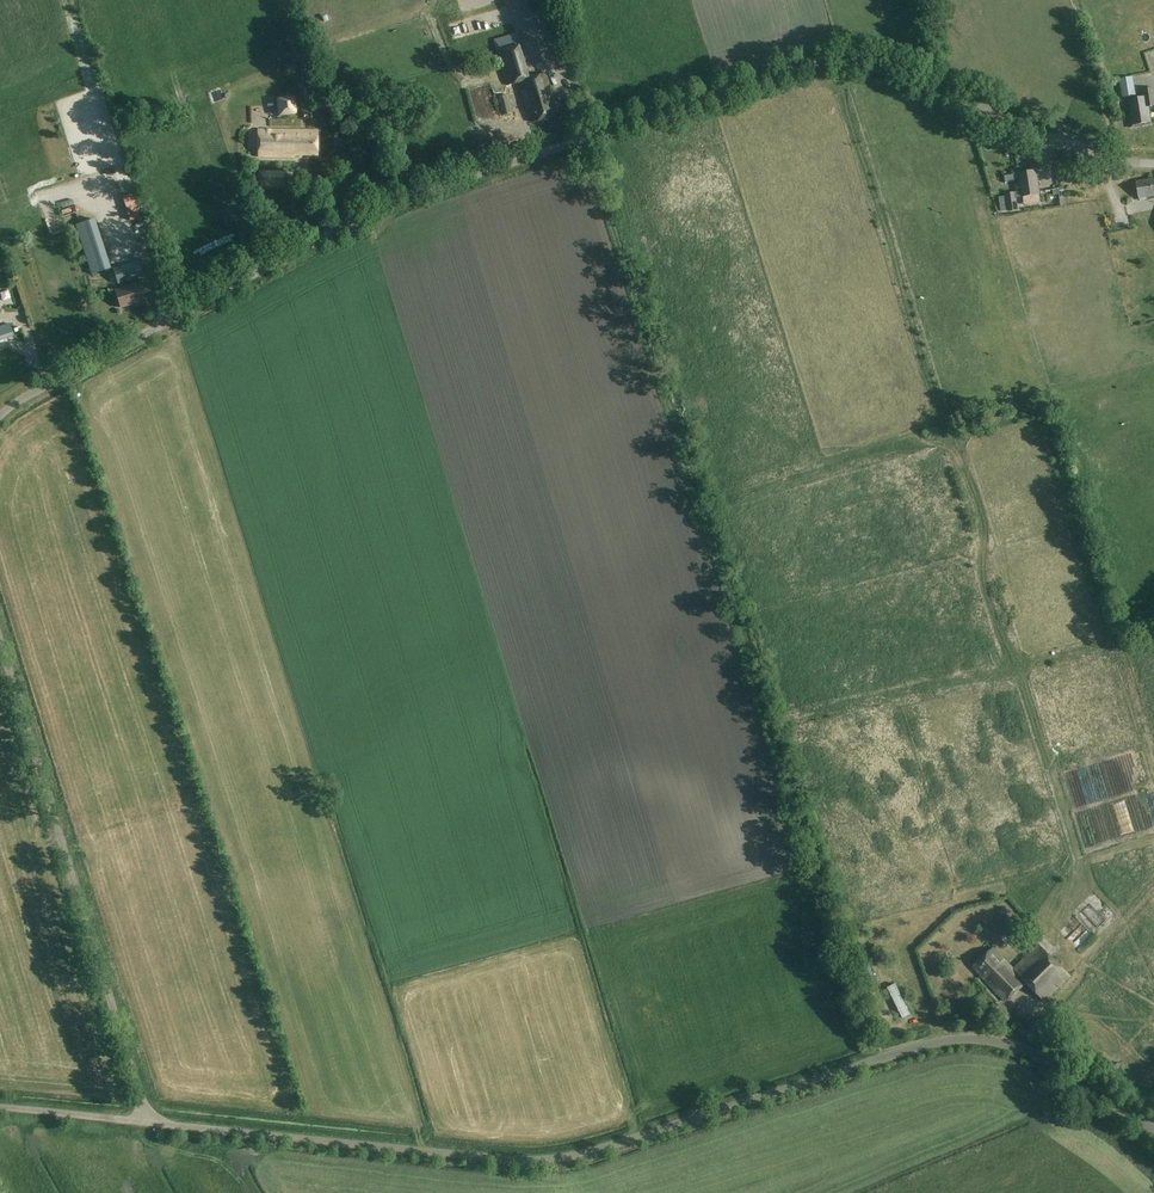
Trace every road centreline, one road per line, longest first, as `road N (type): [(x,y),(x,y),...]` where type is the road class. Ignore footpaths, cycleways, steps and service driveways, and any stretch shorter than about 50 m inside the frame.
road 1 (unclassified): [(0,415),(305,246),(438,188),(809,63),(889,67),(1091,154),(1153,162)]
road 2 (unclassified): [(1153,1129),(1050,1063),(973,1038),(917,1047),(560,1159),(147,1121)]
road 3 (track): [(585,137),(832,908)]
road 4 (unclassified): [(147,1121),(0,641)]
road 5 (unclassified): [(0,1108),(147,1121)]

